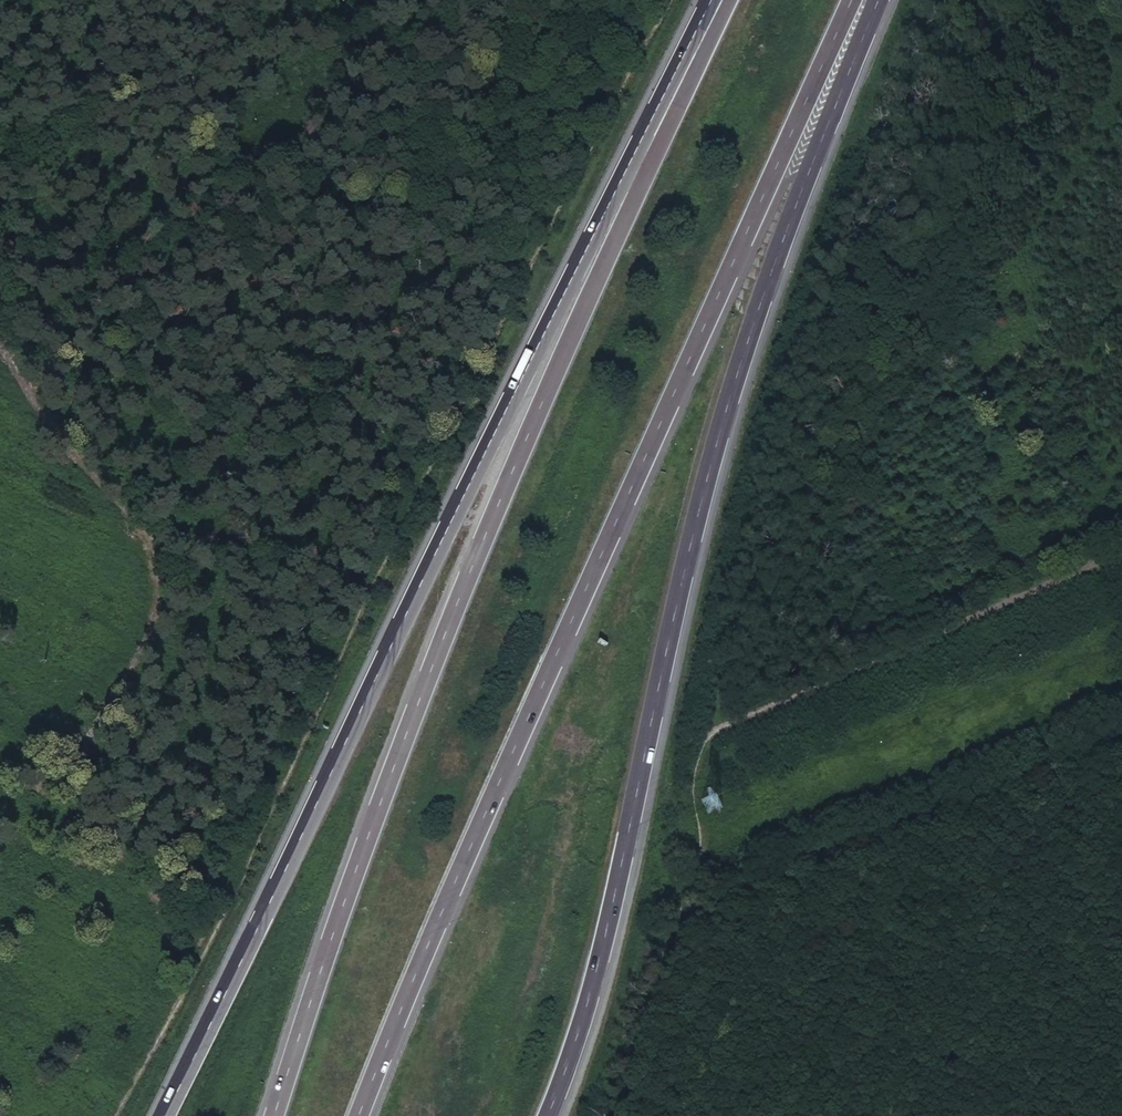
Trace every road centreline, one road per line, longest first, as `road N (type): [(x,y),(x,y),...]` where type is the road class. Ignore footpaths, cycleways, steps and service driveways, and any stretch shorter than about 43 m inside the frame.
road 1 (track): [(116,1115),(661,0)]
road 2 (motorway): [(354,1115),(447,886),(849,0)]
road 3 (trunk): [(541,1115),(612,878),(720,404),(787,215),(879,0)]
road 4 (trunk): [(492,471),(474,475),(451,520),(165,1115)]
road 5 (motorway): [(492,471),(503,487),(360,843),(274,1115)]
road 6 (trunk): [(721,0),(492,471)]
road 7 (track): [(1121,549),(703,731)]

